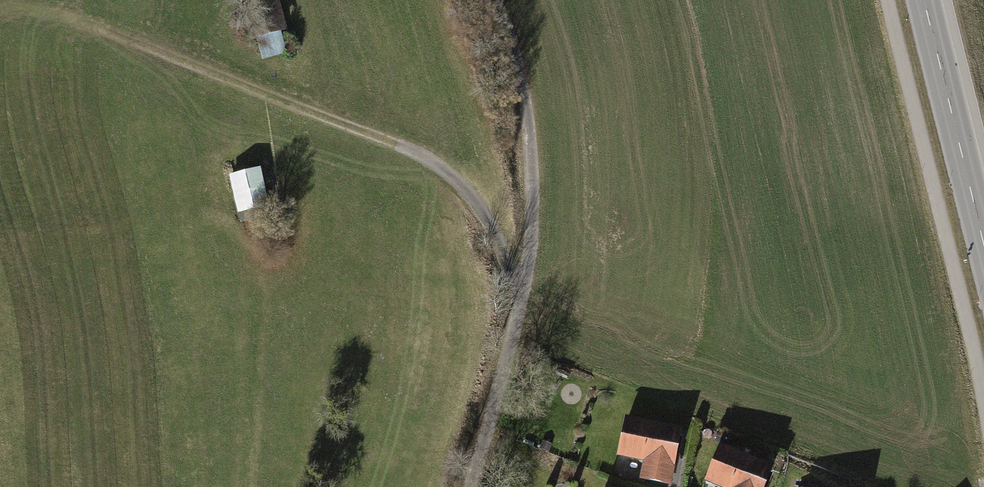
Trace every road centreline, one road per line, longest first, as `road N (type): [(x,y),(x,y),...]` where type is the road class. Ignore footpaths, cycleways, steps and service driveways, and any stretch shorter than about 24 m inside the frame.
road 1 (track): [(8,4),(46,9),(433,163),(478,208),(523,304)]
road 2 (track): [(492,0),(529,109),(531,237),(523,304)]
road 3 (tertiary): [(983,257),(923,0)]
road 4 (track): [(523,304),(468,486)]

